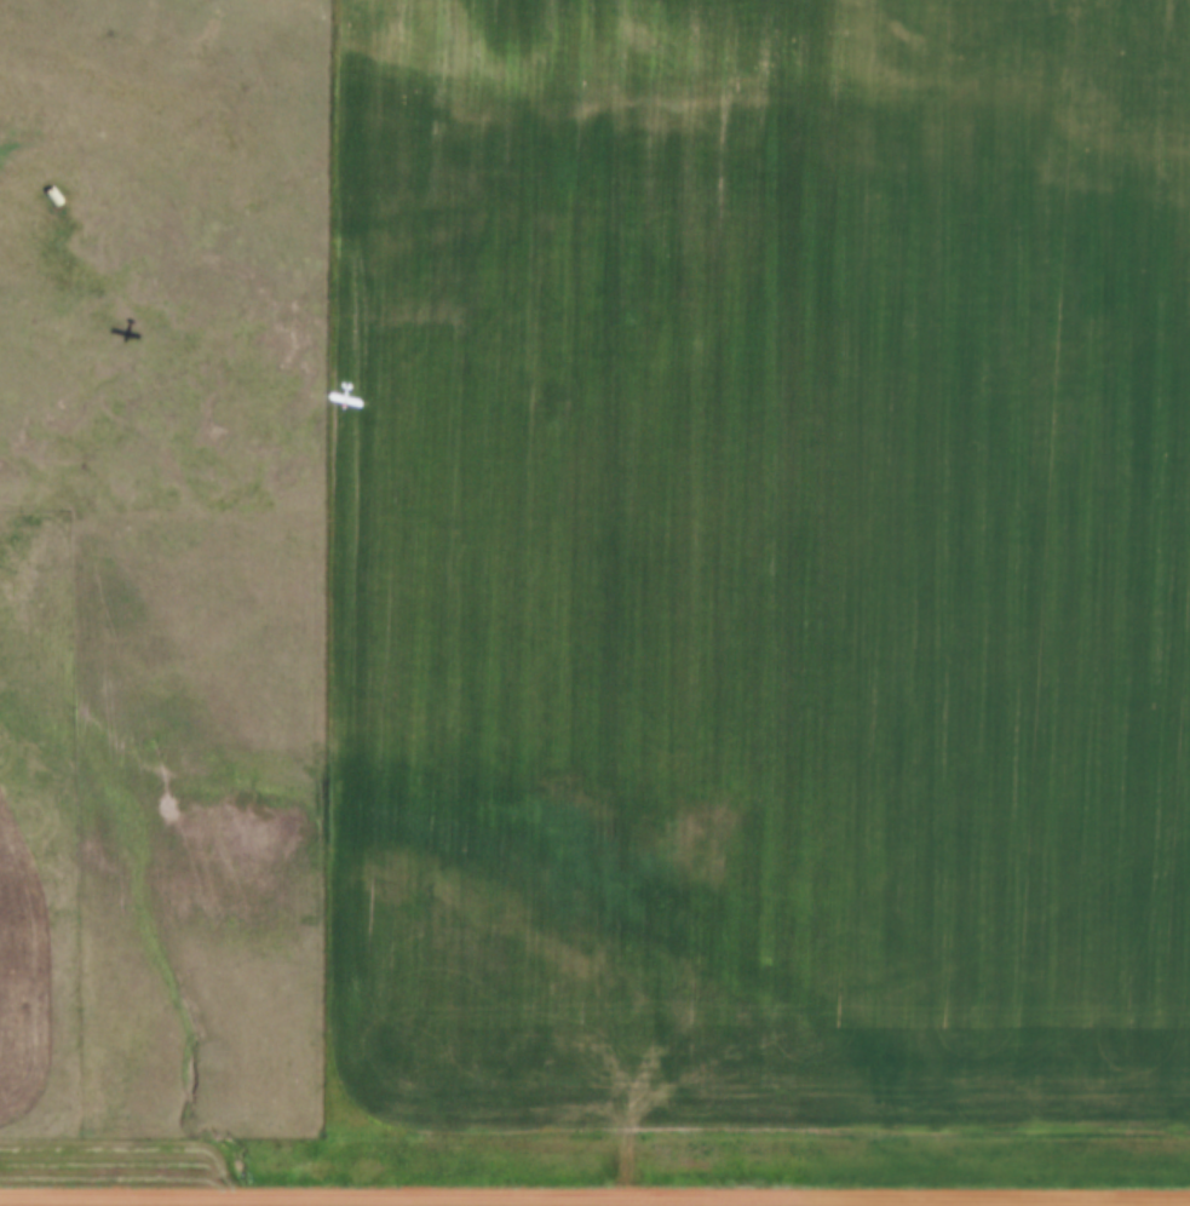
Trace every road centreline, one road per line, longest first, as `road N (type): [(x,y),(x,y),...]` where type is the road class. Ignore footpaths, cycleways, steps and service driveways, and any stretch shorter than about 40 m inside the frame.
road 1 (residential): [(0,1200),(1189,1201)]

